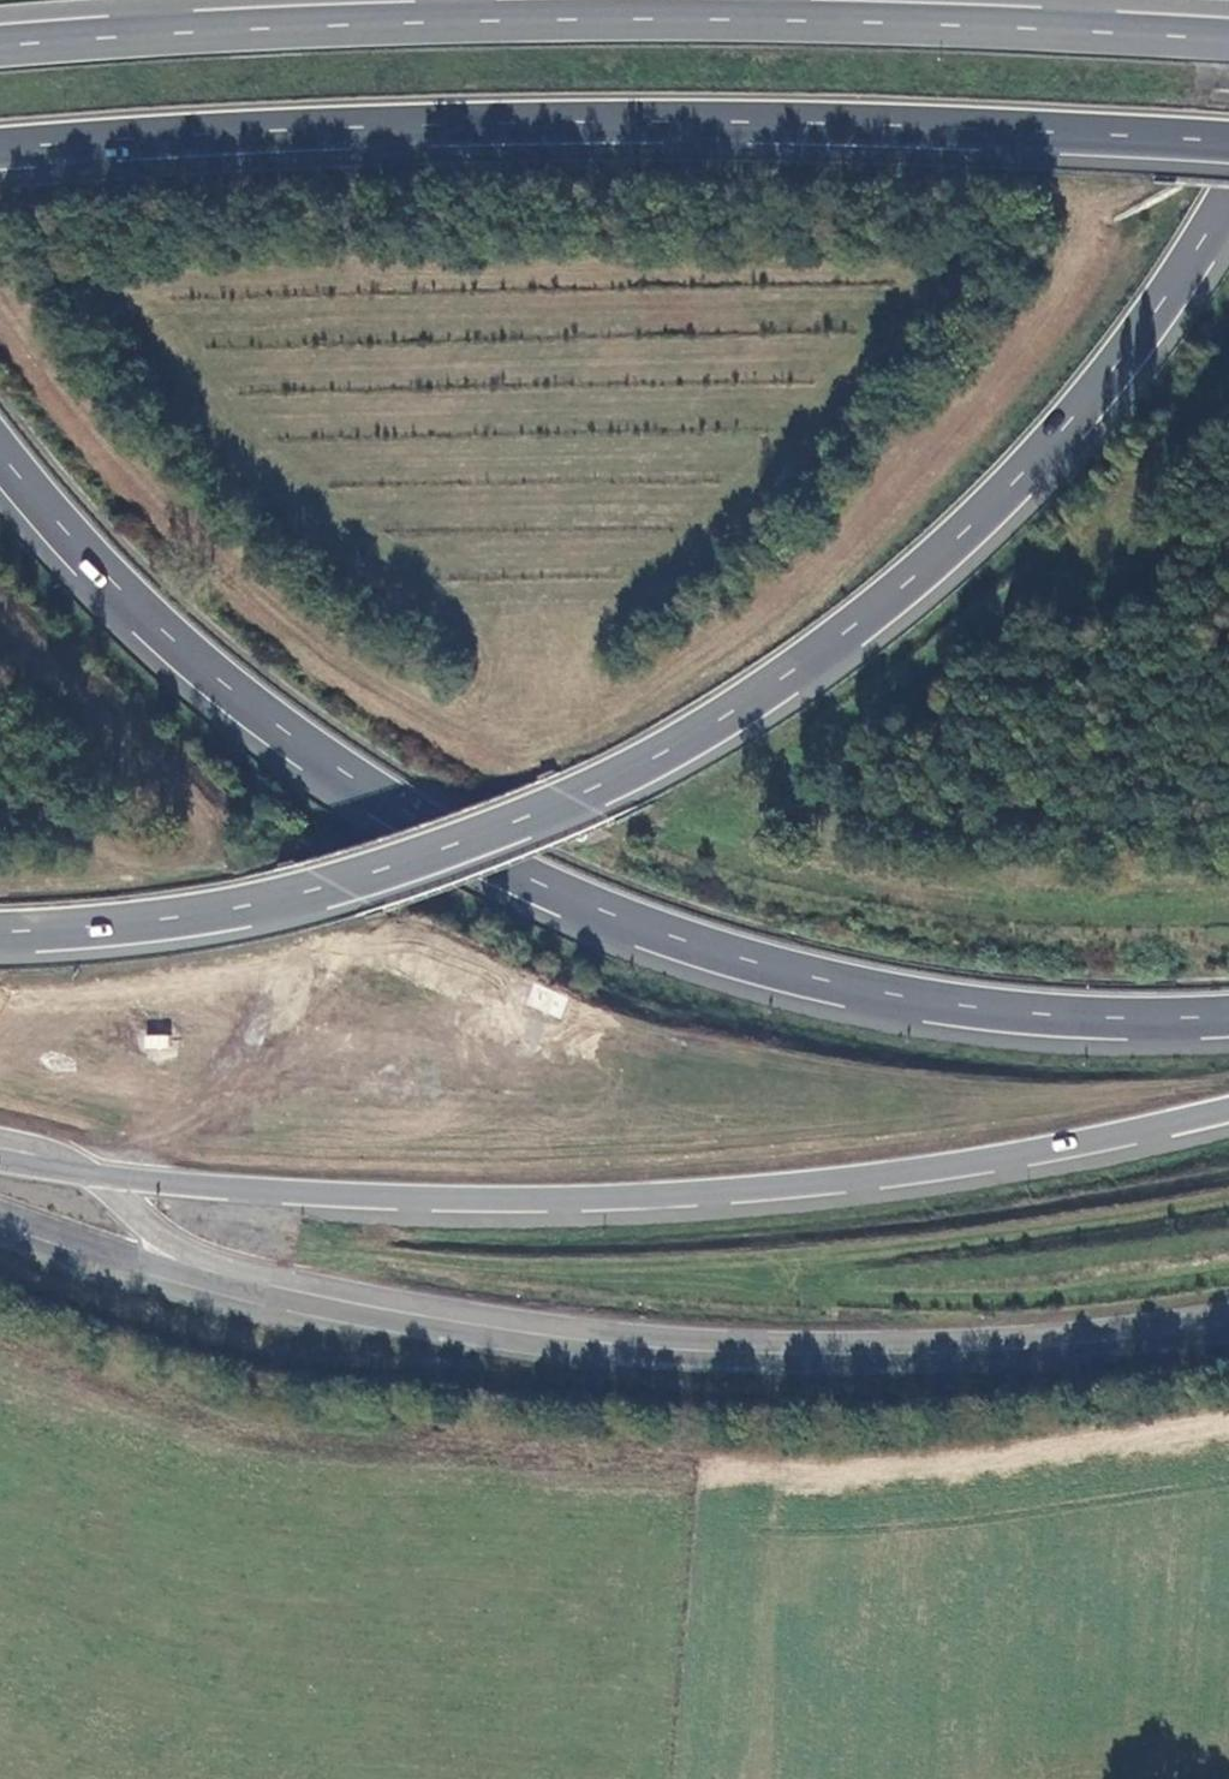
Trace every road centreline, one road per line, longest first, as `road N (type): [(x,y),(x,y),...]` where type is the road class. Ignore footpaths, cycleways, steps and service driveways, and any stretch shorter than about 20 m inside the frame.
road 1 (trunk): [(0,929),(123,923),(337,884),(575,798),(724,715),(895,590),(982,512),(1123,352),(1228,194)]
road 2 (trunk): [(0,450),(118,588),(283,728),(406,813),(554,889),(725,952),(860,986),(983,1009),(1228,1014)]
road 3 (trunk): [(1228,40),(648,17),(184,31),(0,45)]
road 4 (trunk): [(0,147),(265,129),(646,119),(1228,142)]
road 5 (trunk): [(91,1173),(330,1194),(641,1195),(963,1164),(1228,1109)]
road 6 (unclassified): [(303,1293),(598,1342),(770,1352),(1007,1347),(1228,1322)]
road 7 (unclassified): [(0,1212),(197,1275),(303,1293)]
road 8 (unclassified): [(303,1293),(168,1240),(91,1173)]

